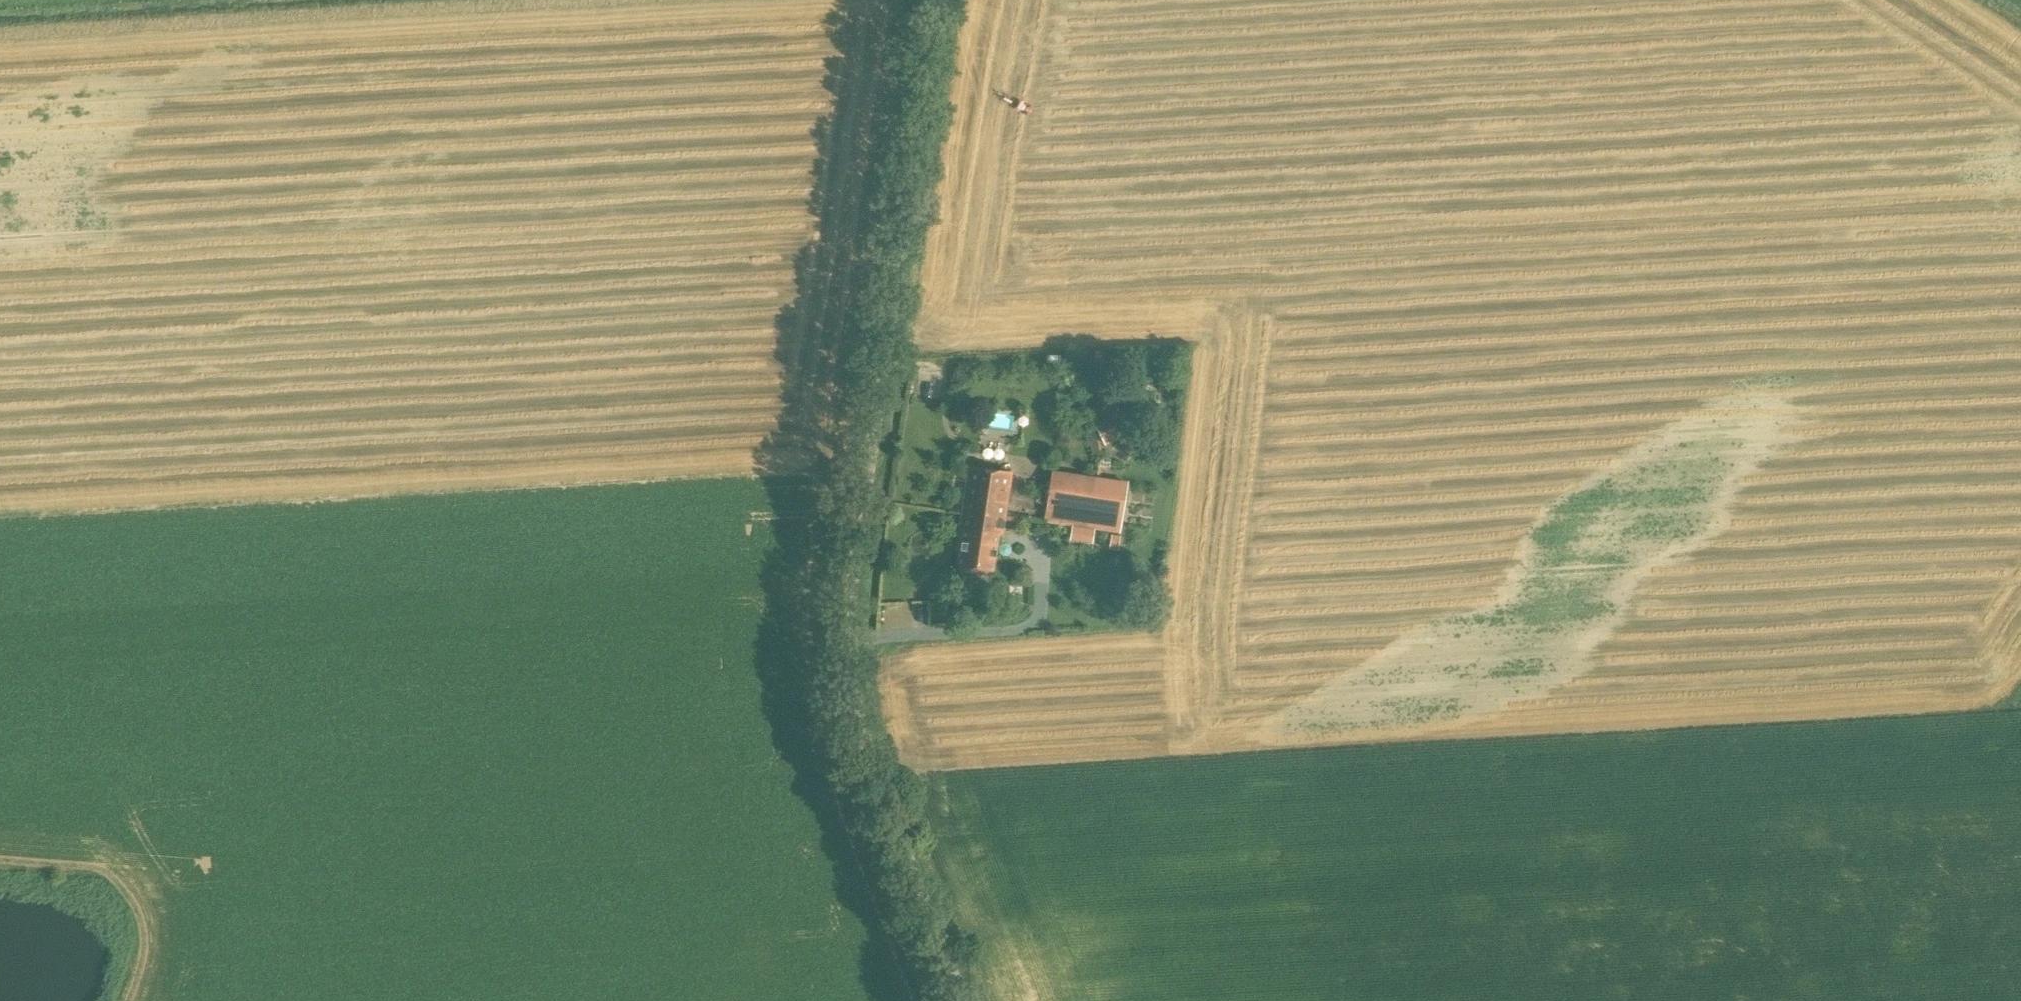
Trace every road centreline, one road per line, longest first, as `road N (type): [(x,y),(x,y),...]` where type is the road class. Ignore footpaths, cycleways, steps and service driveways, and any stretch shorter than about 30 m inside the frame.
road 1 (unclassified): [(973,1000),(874,731),(859,629),(861,535),(943,0)]

